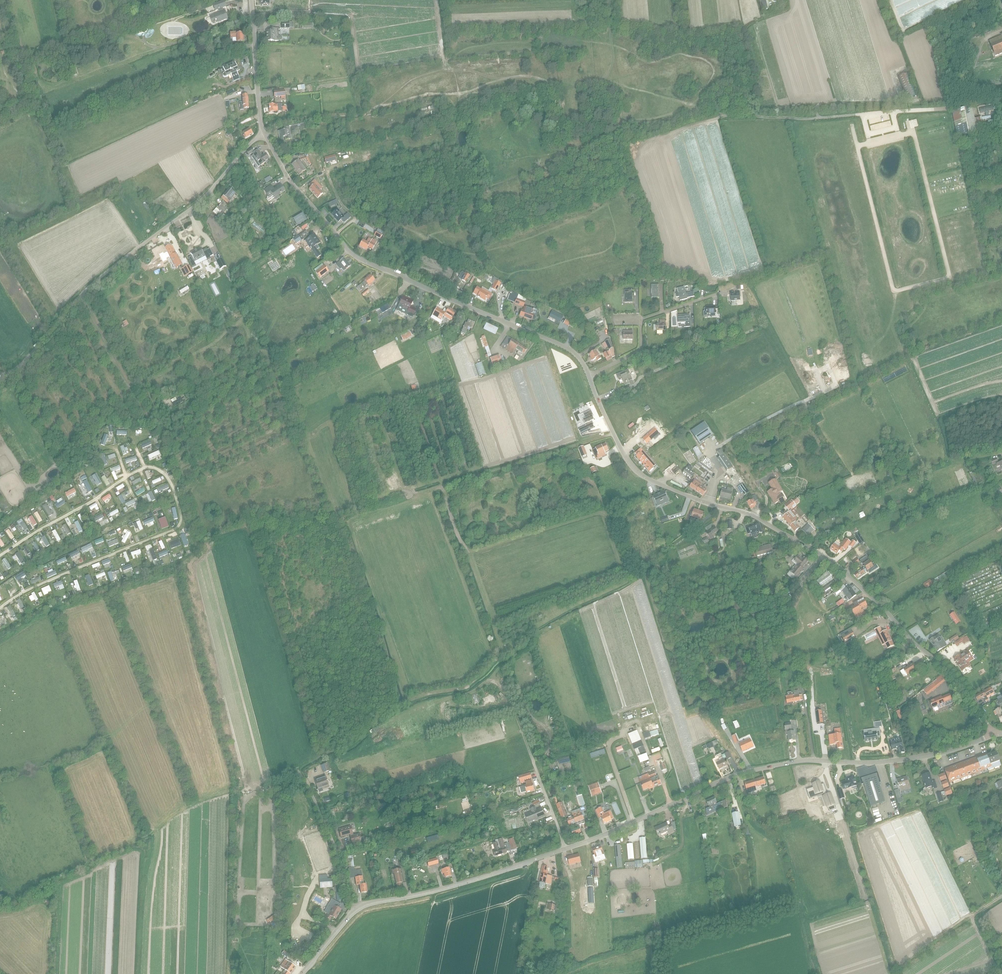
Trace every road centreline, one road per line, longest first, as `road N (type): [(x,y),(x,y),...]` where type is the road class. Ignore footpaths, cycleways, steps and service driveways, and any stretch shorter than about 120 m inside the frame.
road 1 (residential): [(994,734),(942,665),(824,556),(756,517),(638,472),(573,352),(352,254),(291,182),(264,133)]
road 2 (residential): [(303,973),(361,907),(516,866),(618,830),(710,785),(792,762),(899,760),(994,734)]
road 3 (track): [(511,645),(464,688),(405,700),(346,524),(416,497),(405,488),(383,427)]
road 4 (track): [(646,576),(547,620),(511,645),(515,655),(472,692),(393,719)]
road 5 (unclassified): [(0,382),(84,291),(221,178)]
road 6 (track): [(825,762),(890,973)]
road 7 (track): [(298,771),(354,913)]
road 8 (track): [(442,487),(581,443)]
road 9 (residential): [(264,133),(251,0)]
road 10 (track): [(725,116),(855,114)]

